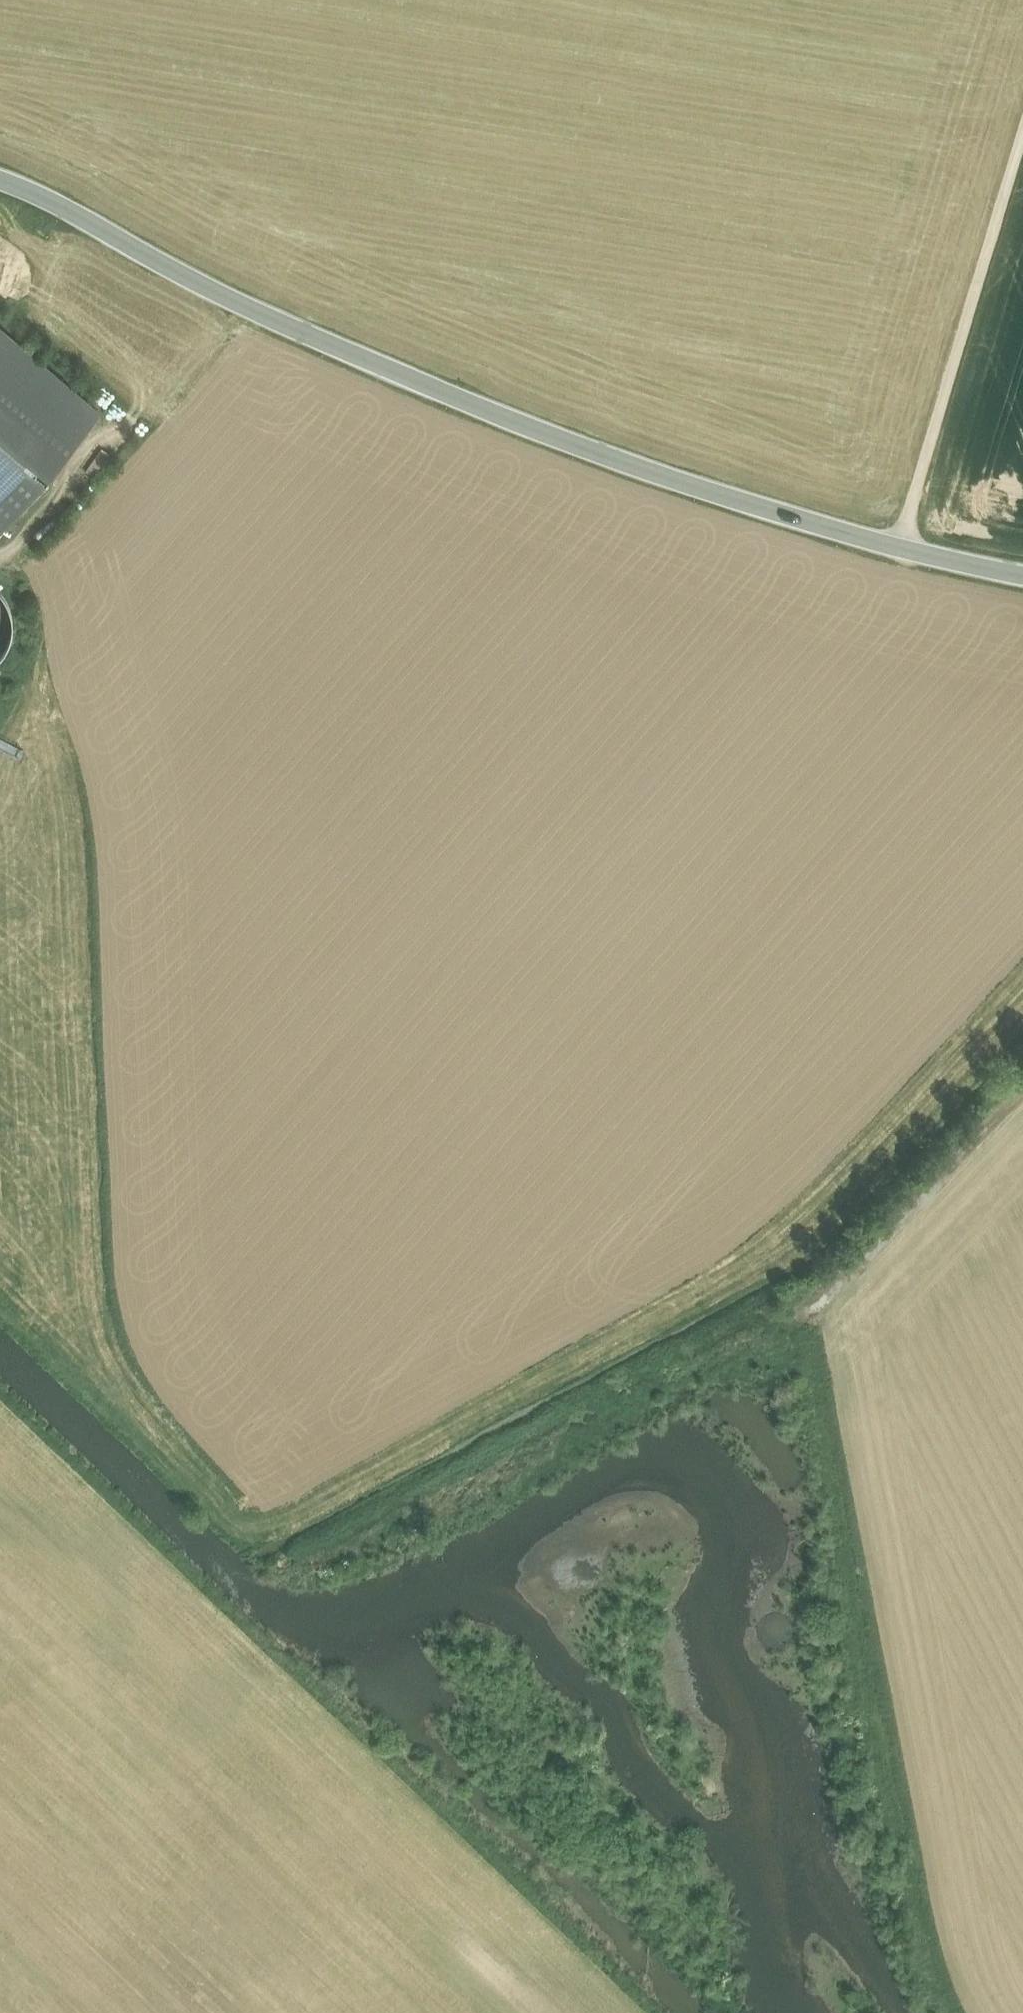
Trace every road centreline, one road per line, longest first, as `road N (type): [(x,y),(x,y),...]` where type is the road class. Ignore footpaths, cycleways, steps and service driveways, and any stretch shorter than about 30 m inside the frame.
road 1 (secondary): [(0,170),(63,197),(228,297),(492,415),(899,545),(1022,573)]
road 2 (track): [(1022,129),(899,545)]
road 3 (track): [(1022,1106),(802,1326)]

